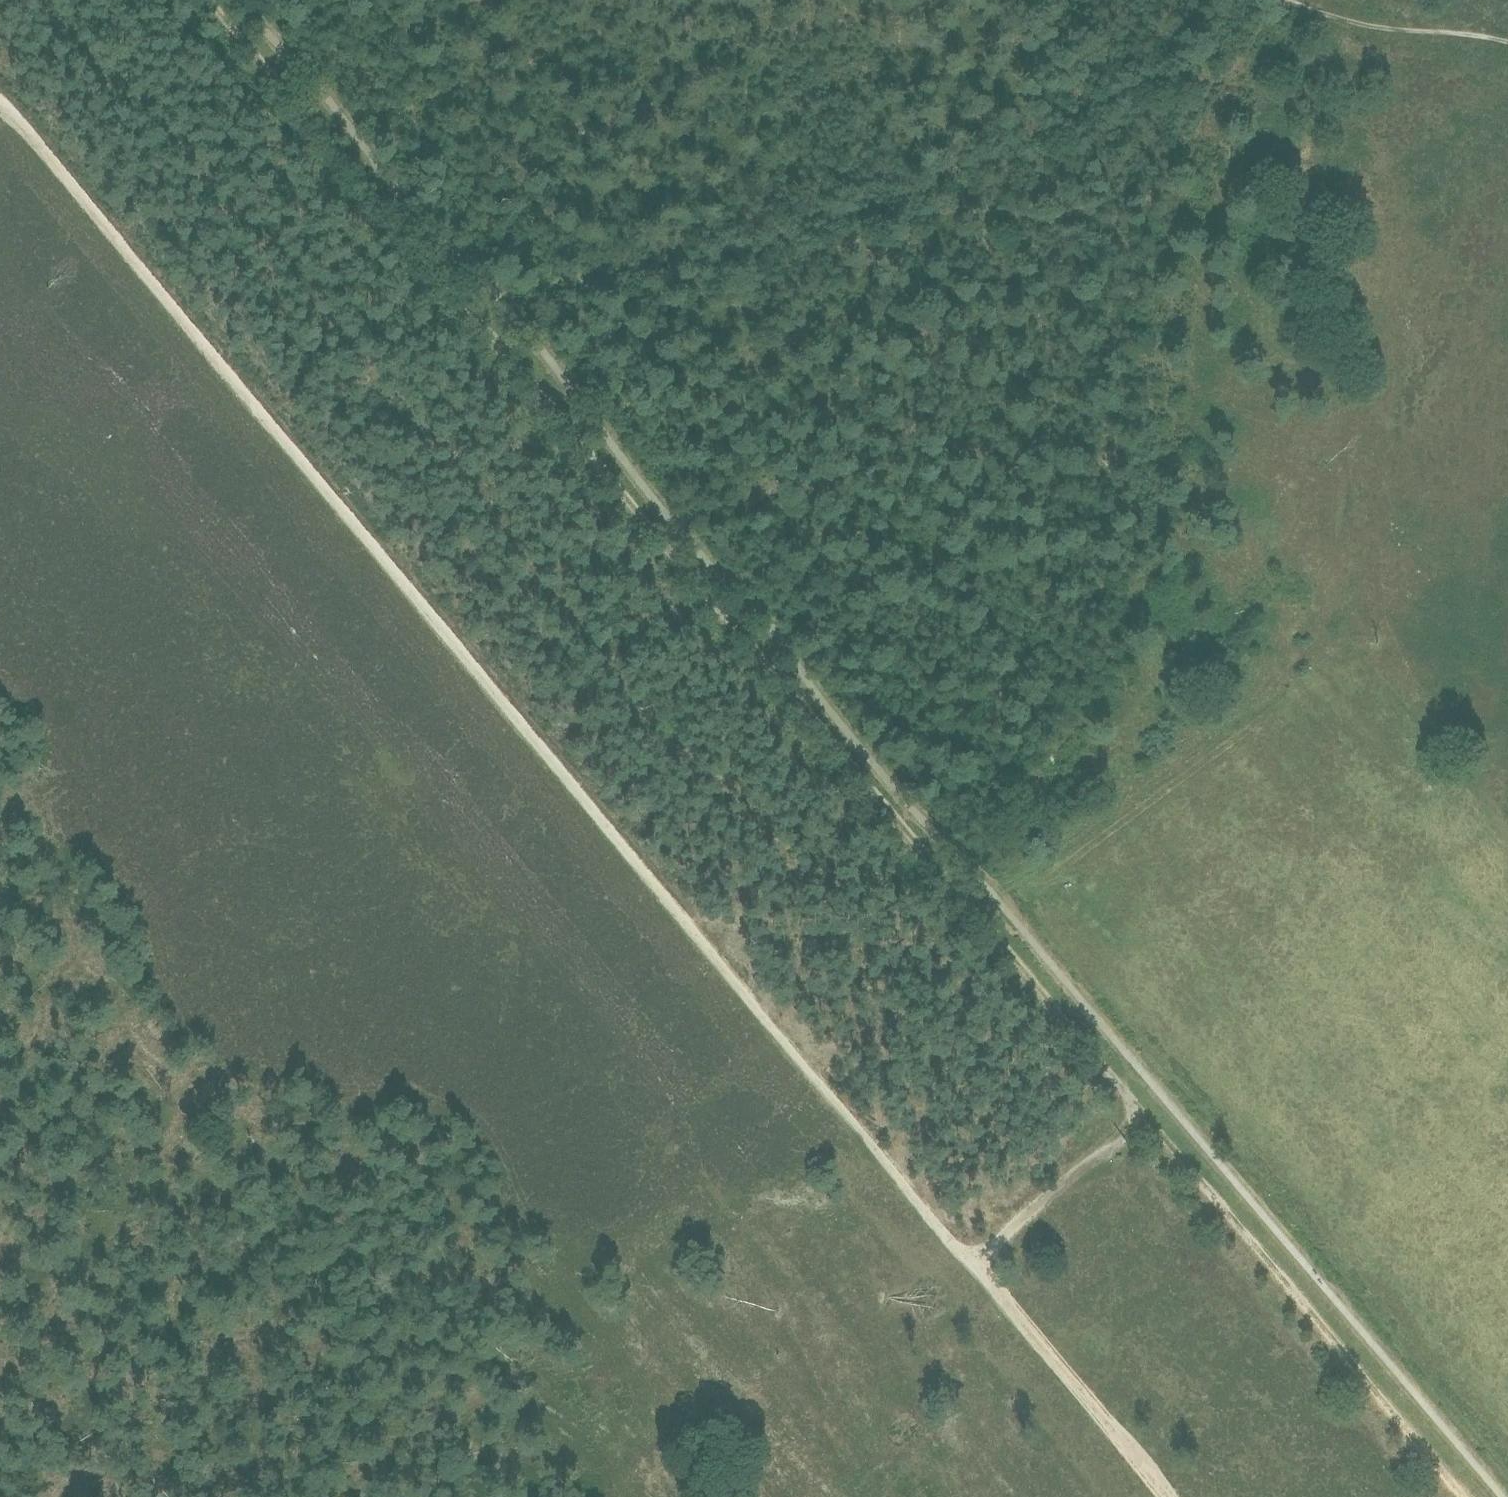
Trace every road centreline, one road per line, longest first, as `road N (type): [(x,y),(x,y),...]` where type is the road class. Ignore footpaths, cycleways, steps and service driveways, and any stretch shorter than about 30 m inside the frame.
road 1 (track): [(209,0),(1461,1496)]
road 2 (track): [(972,1265),(0,100)]
road 3 (track): [(1164,1496),(972,1265),(1157,1088)]
road 4 (track): [(1507,40),(1372,26),(1289,0)]

